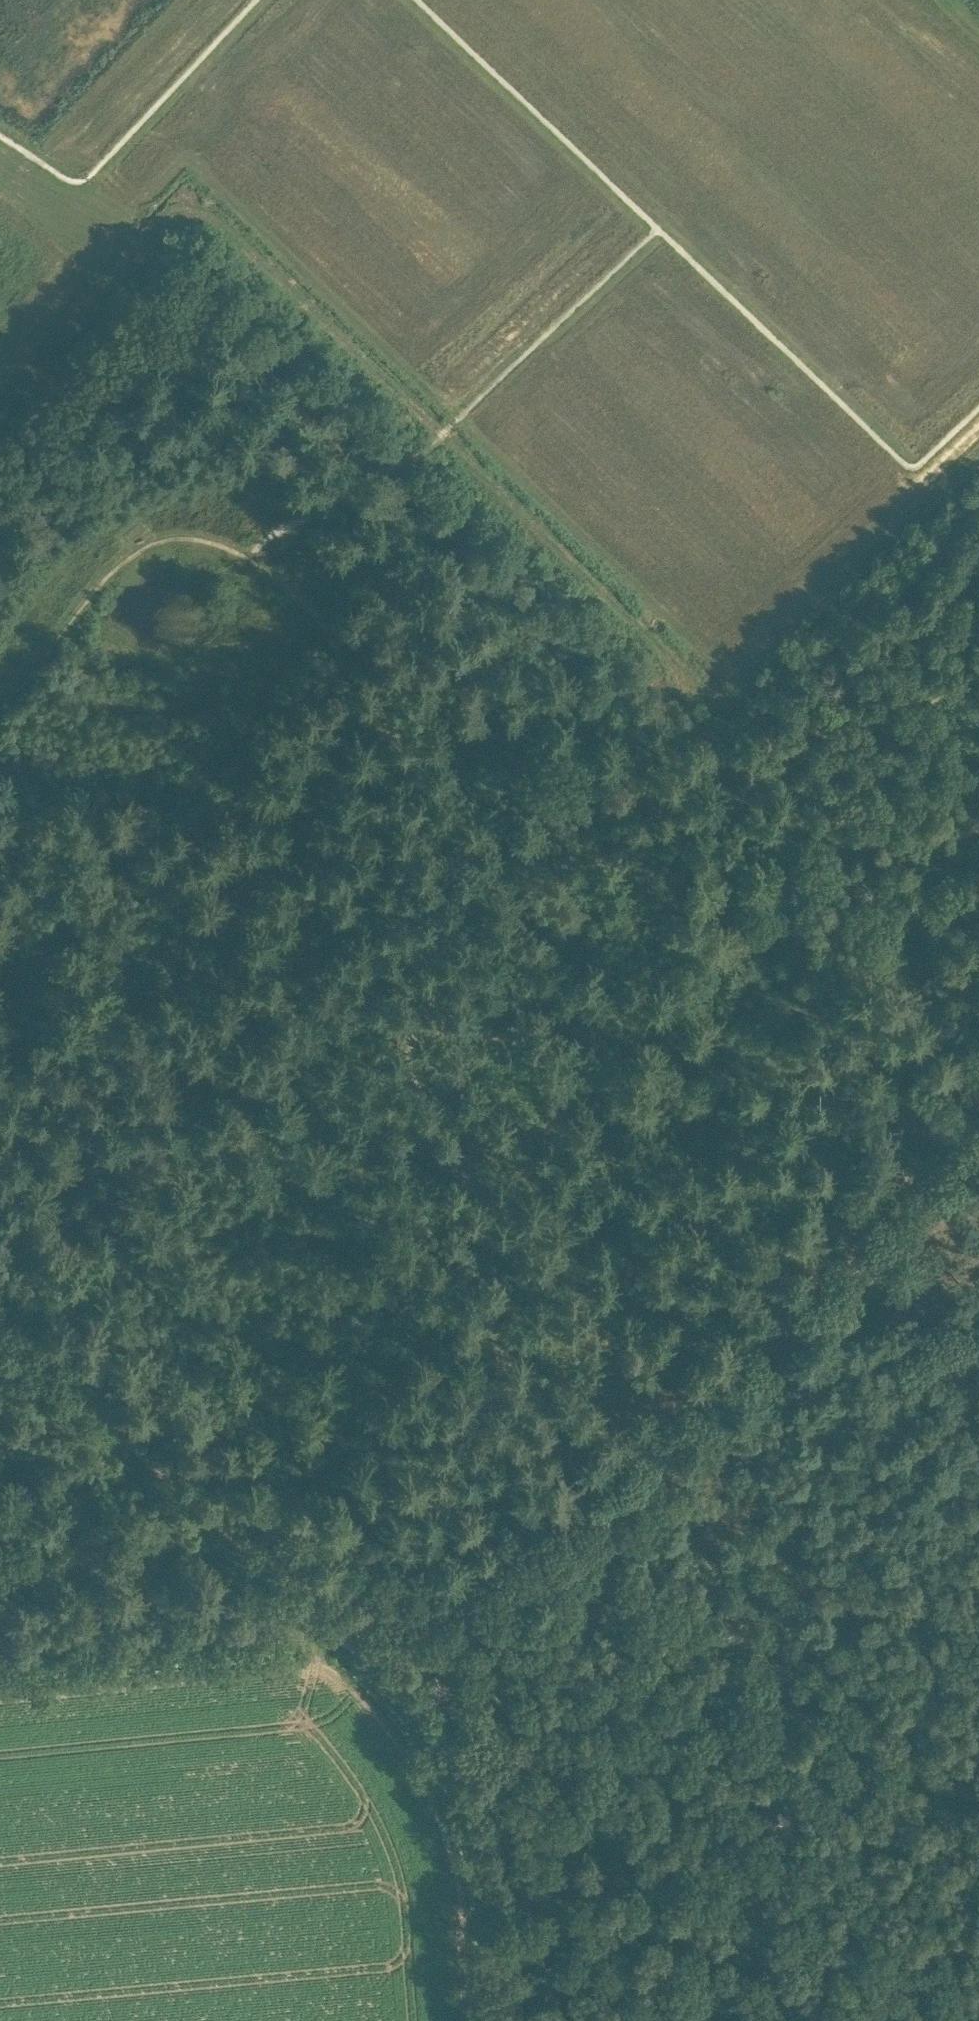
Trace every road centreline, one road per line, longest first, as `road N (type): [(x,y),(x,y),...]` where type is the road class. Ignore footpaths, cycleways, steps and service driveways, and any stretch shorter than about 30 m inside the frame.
road 1 (unclassified): [(504,2020),(491,1843),(441,1736),(335,1622),(0,1314)]
road 2 (track): [(0,1653),(335,1622)]

